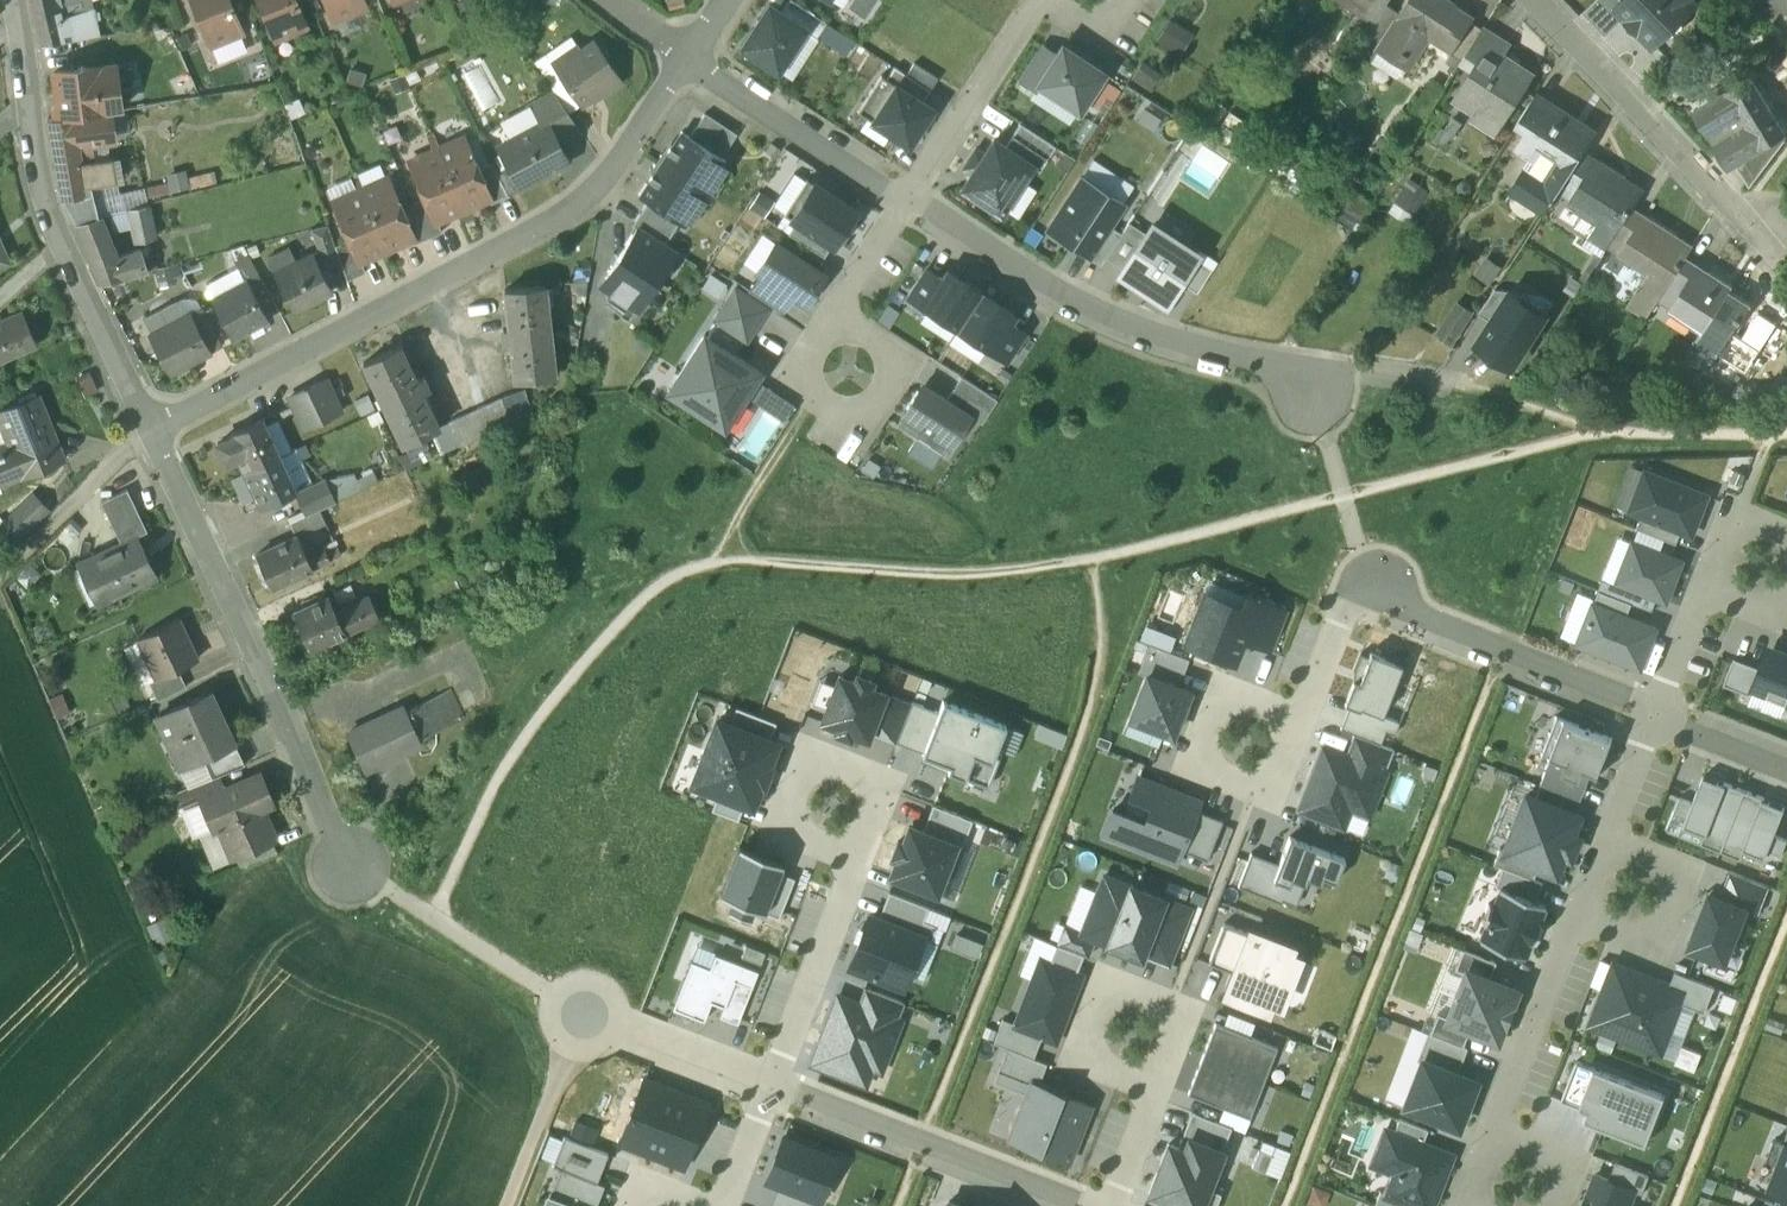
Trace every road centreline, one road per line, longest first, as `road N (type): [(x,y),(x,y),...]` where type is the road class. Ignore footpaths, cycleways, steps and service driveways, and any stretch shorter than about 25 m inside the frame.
road 1 (residential): [(682,56),(589,199),(161,428)]
road 2 (residential): [(355,864),(161,428)]
road 3 (residential): [(1302,726),(1355,592),(1630,699),(1659,719)]
road 4 (residential): [(161,428),(59,222),(24,101),(13,0)]
road 5 (residential): [(1309,363),(1121,329),(901,200)]
road 6 (residential): [(1528,0),(1786,264)]
road 7 (residential): [(1062,1205),(765,1093)]
road 8 (residential): [(901,200),(682,56)]
road 9 (residential): [(765,1093),(856,856)]
road 10 (residential): [(1302,726),(1220,694),(1193,765),(1275,796)]
road 11 (residential): [(901,200),(1022,16),(1044,0)]
road 12 (residential): [(1495,1137),(1582,917)]
road 13 (residential): [(1582,917),(1655,946),(1683,873),(1610,845)]
road 14 (residential): [(856,856),(883,786),(807,757),(780,827)]
road 15 (residential): [(1150,1083),(1177,1013),(1109,988),(1083,1058)]
road 16 (residential): [(833,330),(868,337),(881,350),(888,368),(877,403),(844,418),(826,415),(801,389),(798,370)]
road 17 (track): [(0,569),(155,418)]
road 18 (residential): [(765,1093),(579,1020)]
road 19 (track): [(508,1205),(579,1020)]
road 20 (residential): [(1309,363),(1455,387)]
road 21 (residential): [(833,330),(851,277),(901,200)]
road 22 (residential): [(1659,719),(1713,584)]
road 23 (residential): [(1659,719),(1786,769)]
road 24 (residential): [(1610,845),(1659,719)]
road 25 (residential): [(1104,1205),(1150,1083)]
road 26 (residential): [(1713,584),(1740,516),(1786,534)]
road 27 (residential): [(765,1093),(720,1205)]

